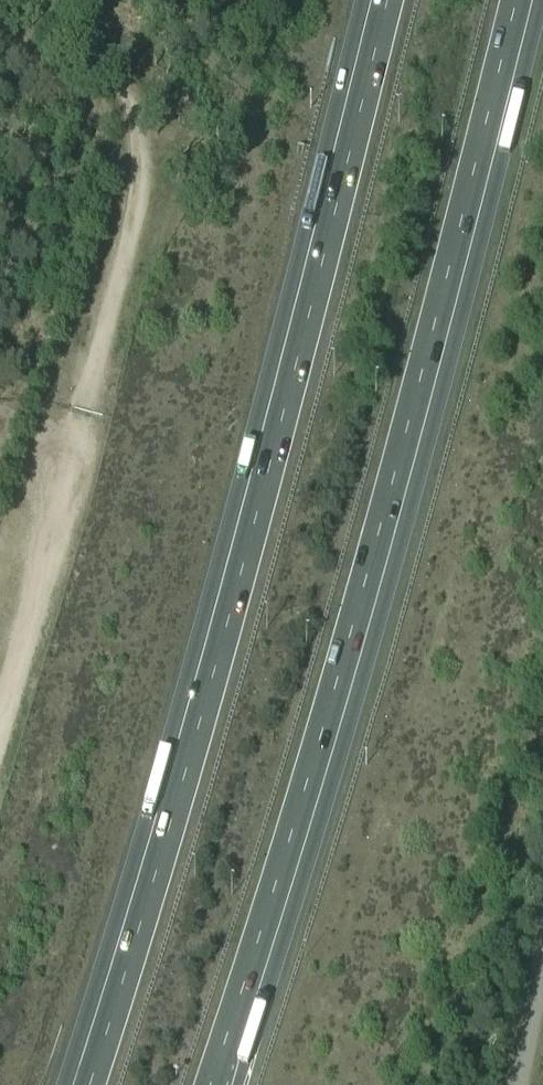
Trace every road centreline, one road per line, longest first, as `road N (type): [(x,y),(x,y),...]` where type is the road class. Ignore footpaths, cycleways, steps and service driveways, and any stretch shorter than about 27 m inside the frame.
road 1 (motorway): [(208,1084),(294,825),(517,0)]
road 2 (motorway): [(387,0),(196,734),(88,1084)]
road 3 (track): [(35,0),(112,66),(127,92),(143,187),(0,721)]
road 4 (unclassified): [(518,1084),(542,966)]

